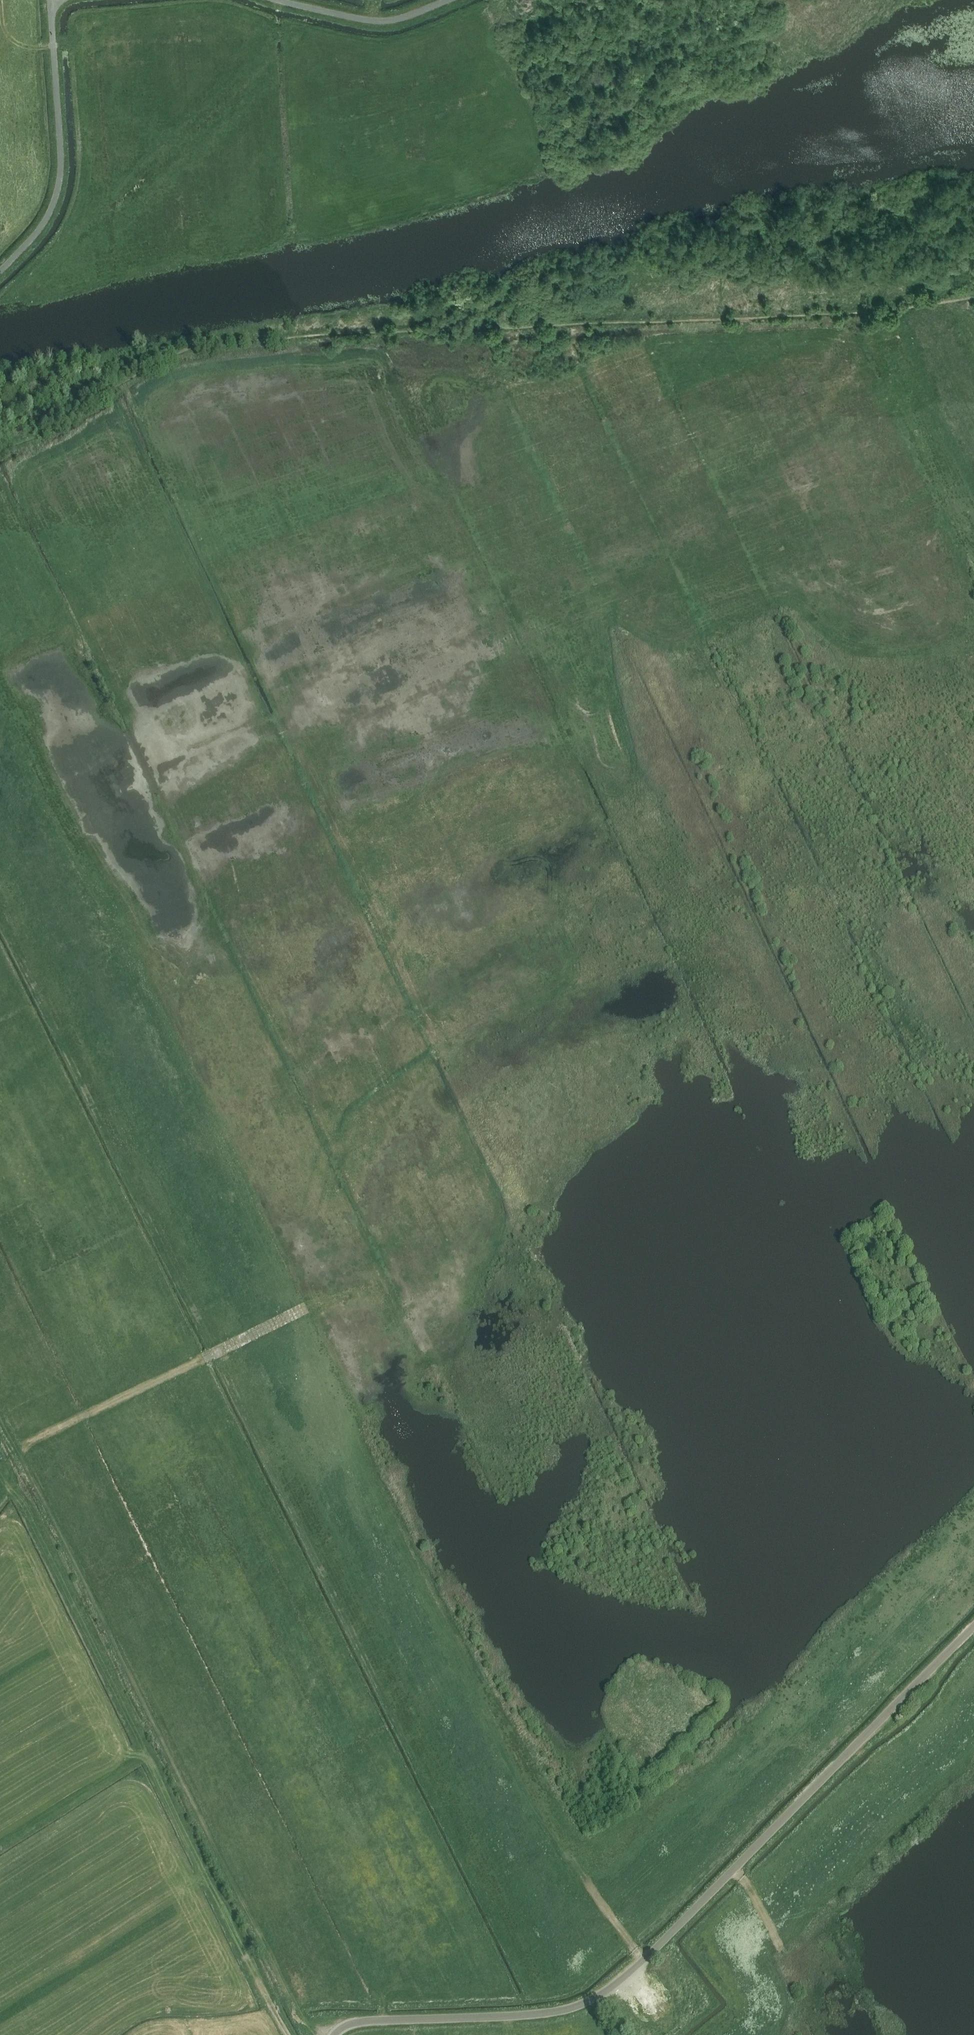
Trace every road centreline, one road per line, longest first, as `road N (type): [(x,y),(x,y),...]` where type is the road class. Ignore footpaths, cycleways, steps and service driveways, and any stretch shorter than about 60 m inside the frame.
road 1 (unclassified): [(336,2034),(362,2022),(541,2014),(599,1997),(973,1628)]
road 2 (track): [(736,2034),(755,2016),(759,1994),(746,1942),(763,1917),(973,1704)]

